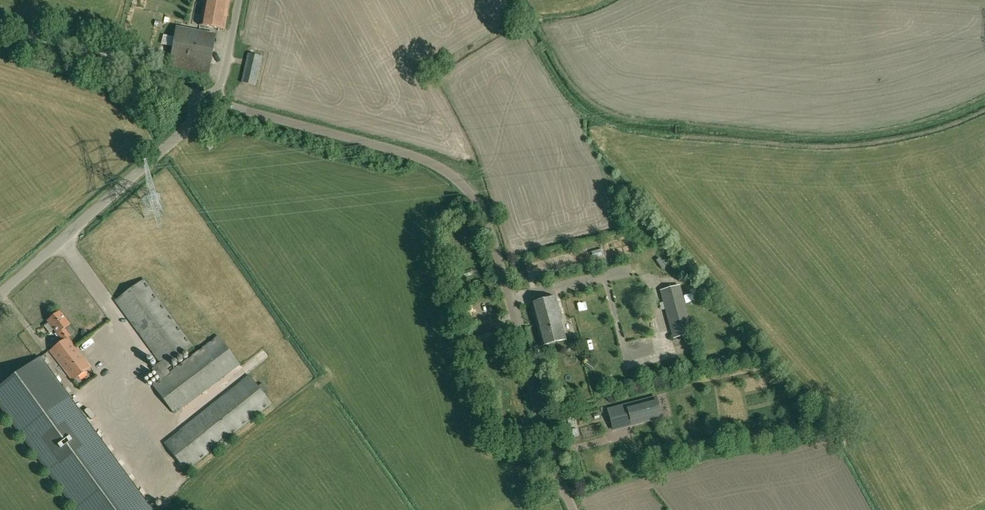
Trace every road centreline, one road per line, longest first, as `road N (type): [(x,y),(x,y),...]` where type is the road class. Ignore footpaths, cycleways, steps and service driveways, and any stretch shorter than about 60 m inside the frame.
road 1 (unclassified): [(574,509),(548,447),(483,213),(464,185),(416,156),(213,102)]
road 2 (unclassified): [(0,296),(213,102)]
road 3 (unclassified): [(213,102),(0,25)]

